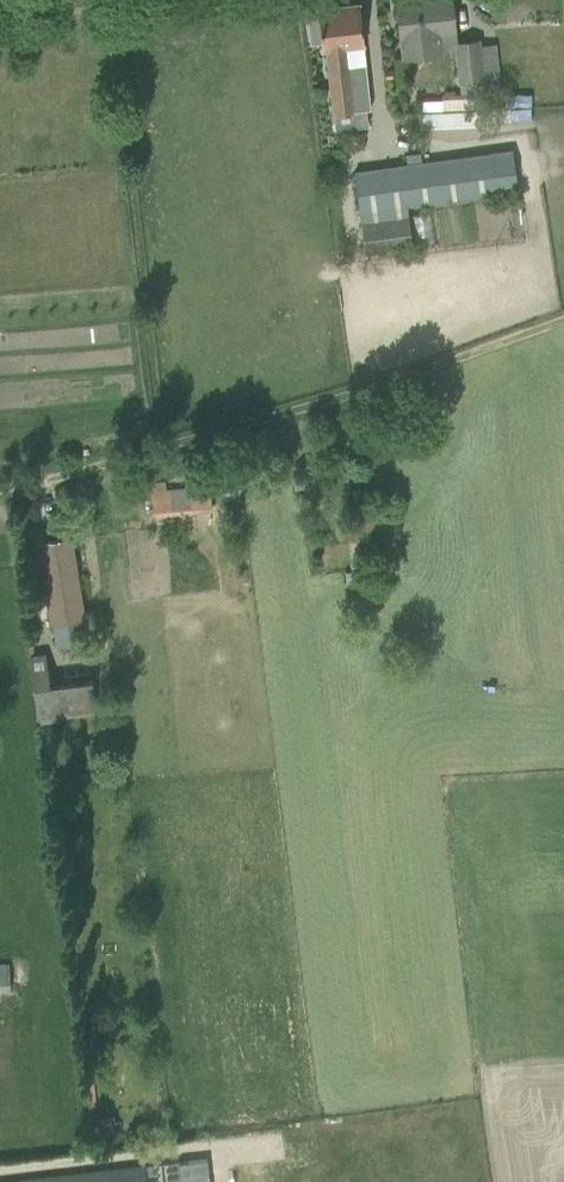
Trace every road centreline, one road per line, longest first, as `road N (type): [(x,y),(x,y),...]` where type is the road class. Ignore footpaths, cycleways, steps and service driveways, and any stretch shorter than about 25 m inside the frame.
road 1 (track): [(0,491),(347,398),(563,322)]

